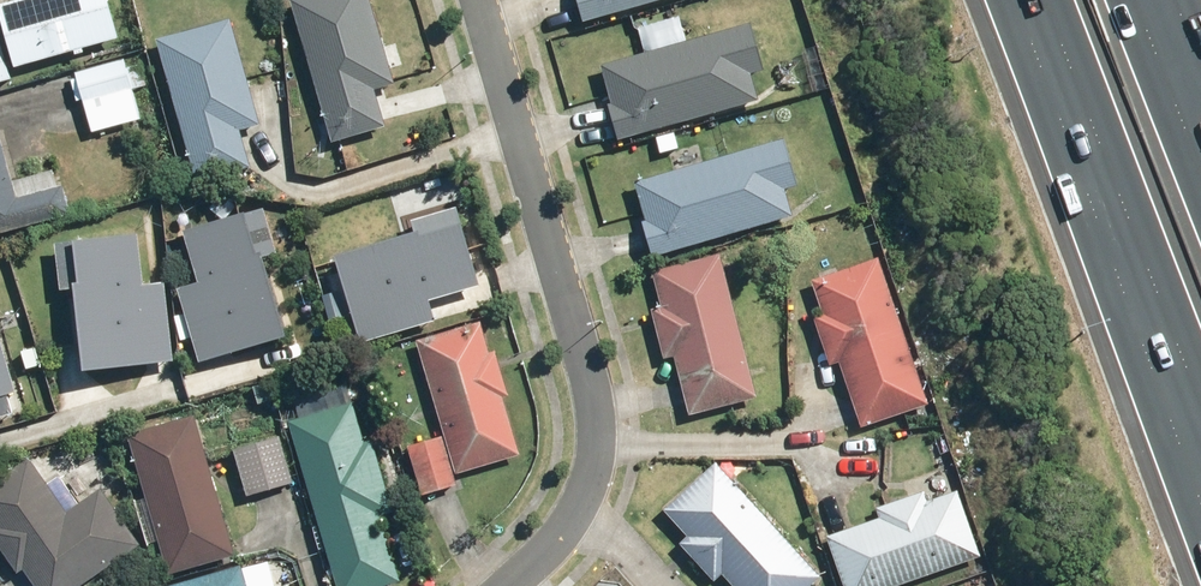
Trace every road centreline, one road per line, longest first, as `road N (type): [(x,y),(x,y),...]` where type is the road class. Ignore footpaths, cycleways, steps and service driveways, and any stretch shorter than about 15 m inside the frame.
road 1 (residential): [(477,0),(594,398),(598,448),(579,511),(496,585)]
road 2 (motorway): [(1200,399),(1044,0)]
road 3 (motorway): [(1138,0),(1200,163)]

